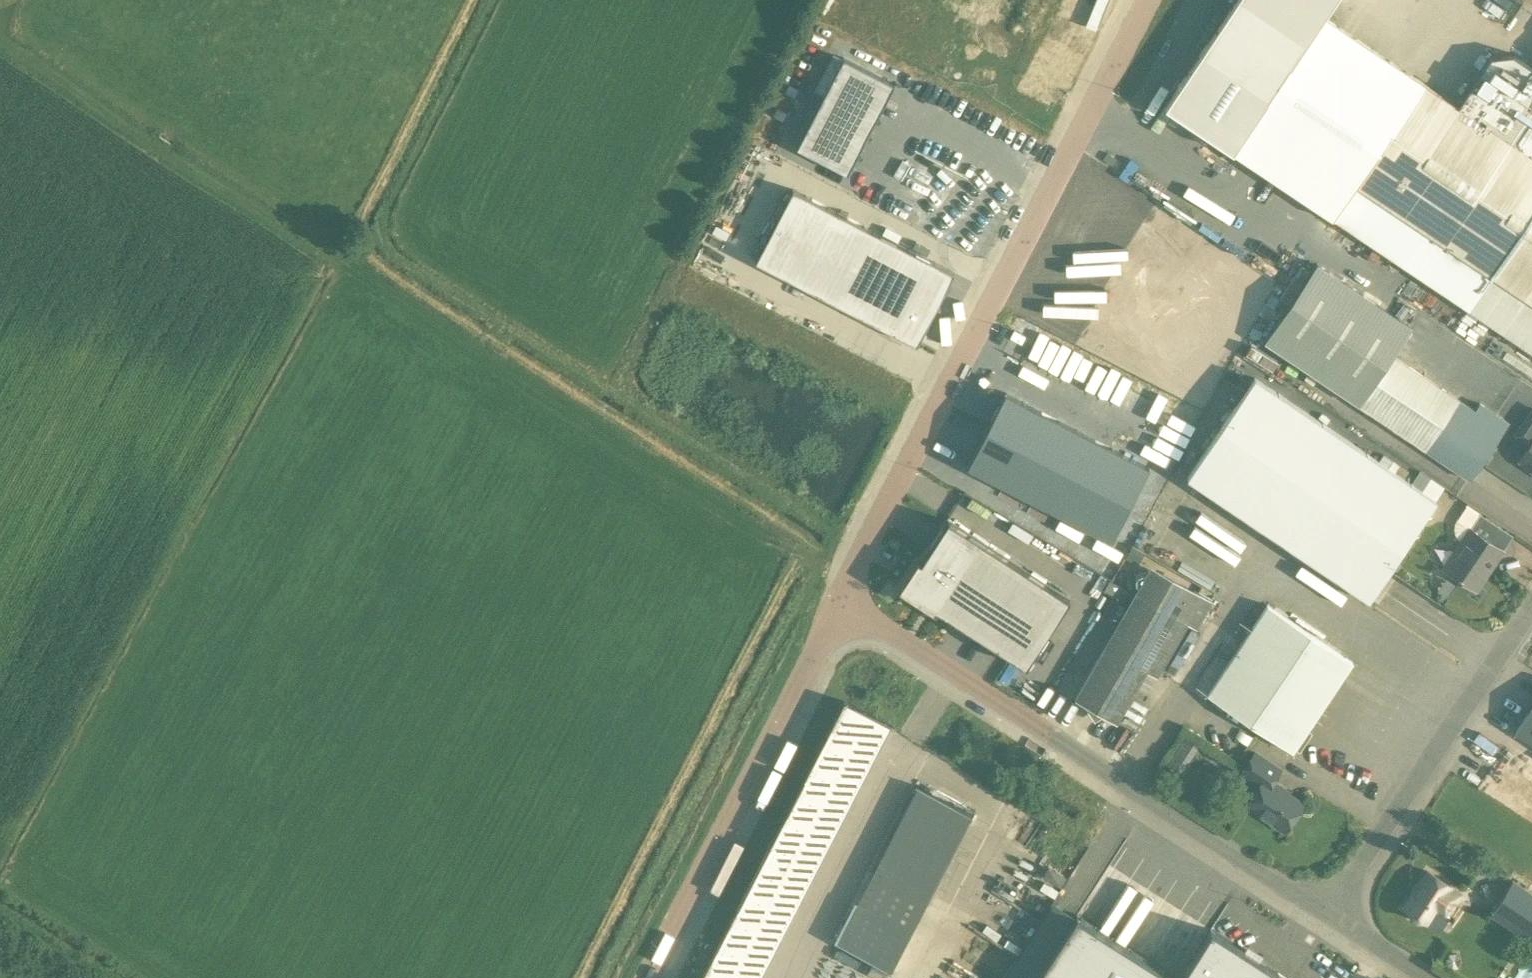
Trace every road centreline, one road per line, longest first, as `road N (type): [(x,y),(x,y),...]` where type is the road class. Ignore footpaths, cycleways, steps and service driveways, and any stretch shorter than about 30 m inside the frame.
road 1 (unclassified): [(839,609),(1151,0)]
road 2 (unclassified): [(1331,923),(839,609)]
road 3 (unclassified): [(648,977),(839,609)]
road 4 (unclassified): [(1331,923),(1531,619)]

